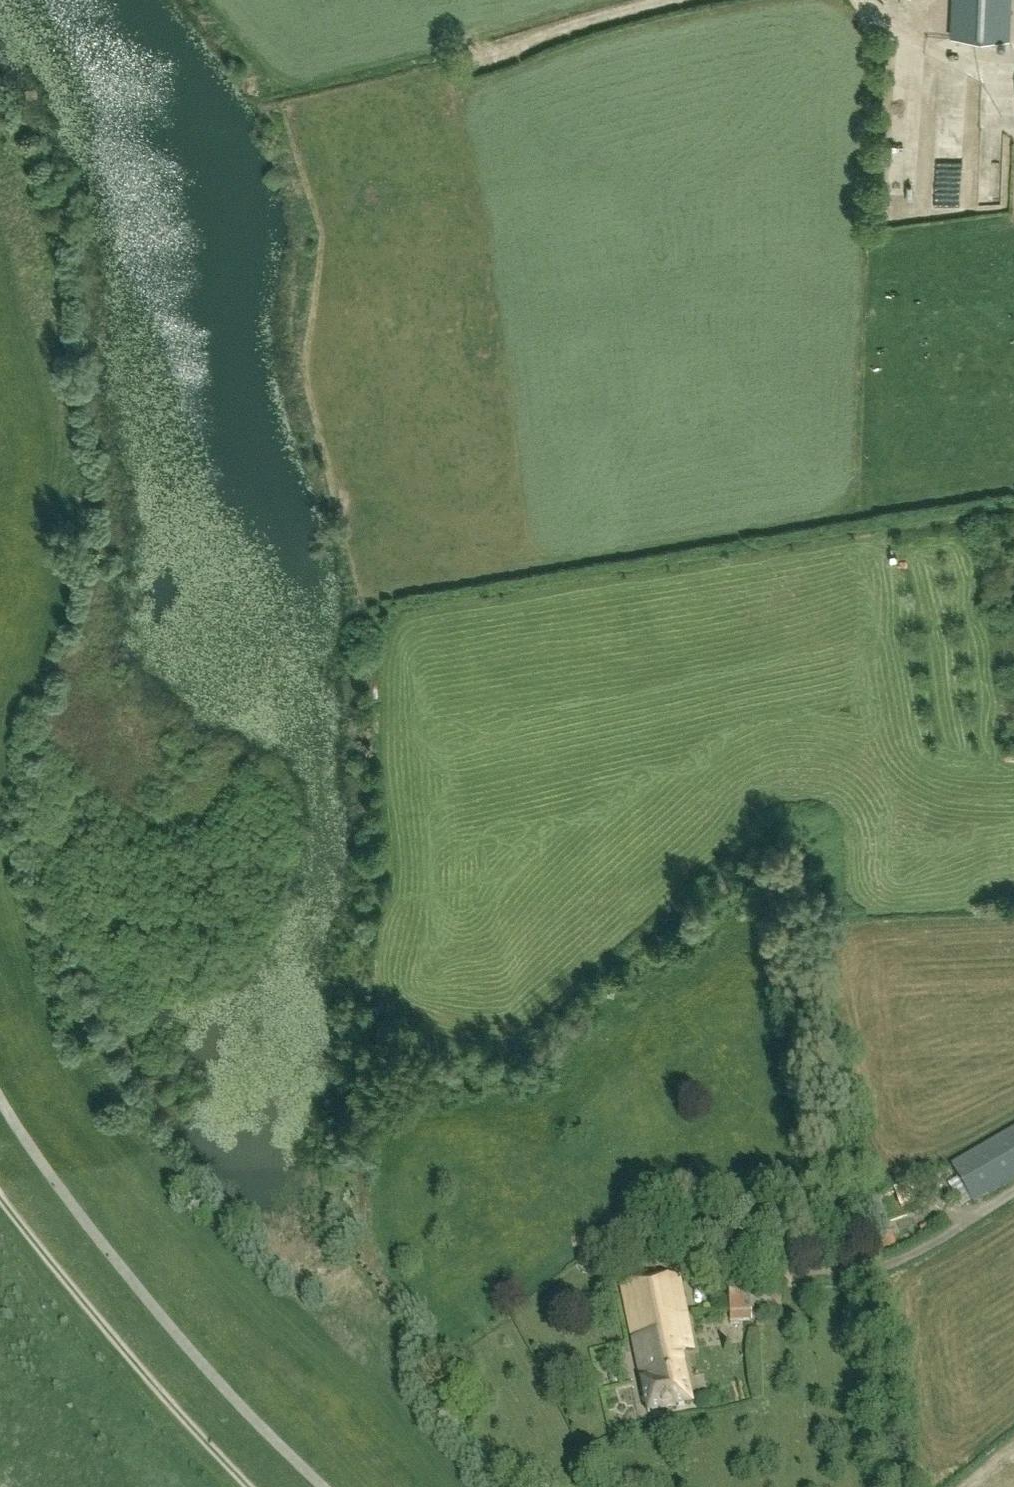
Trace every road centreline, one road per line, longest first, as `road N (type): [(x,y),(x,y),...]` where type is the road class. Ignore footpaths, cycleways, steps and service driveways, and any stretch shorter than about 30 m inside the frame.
road 1 (unclassified): [(250,1486),(0,1197)]

